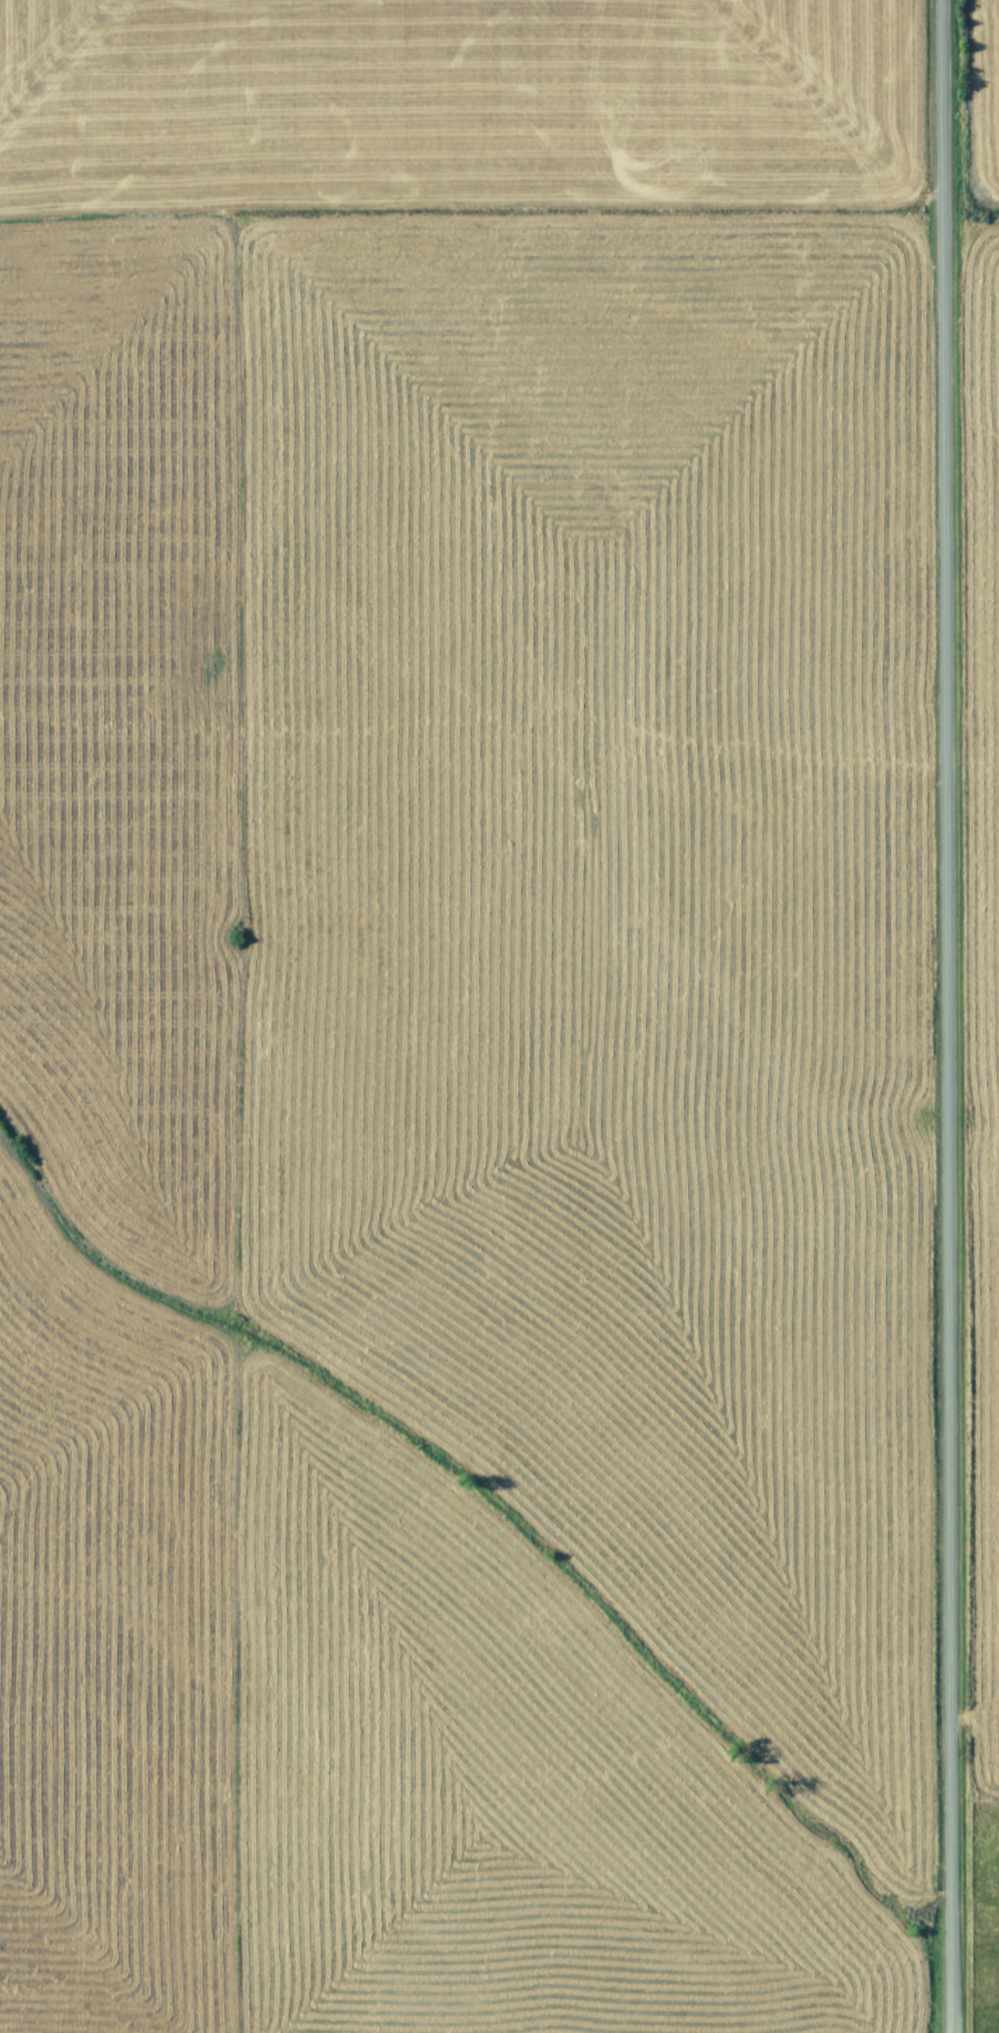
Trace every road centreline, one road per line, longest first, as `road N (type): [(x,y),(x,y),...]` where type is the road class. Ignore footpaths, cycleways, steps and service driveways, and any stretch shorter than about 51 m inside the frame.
road 1 (residential): [(945,2032),(939,0)]

